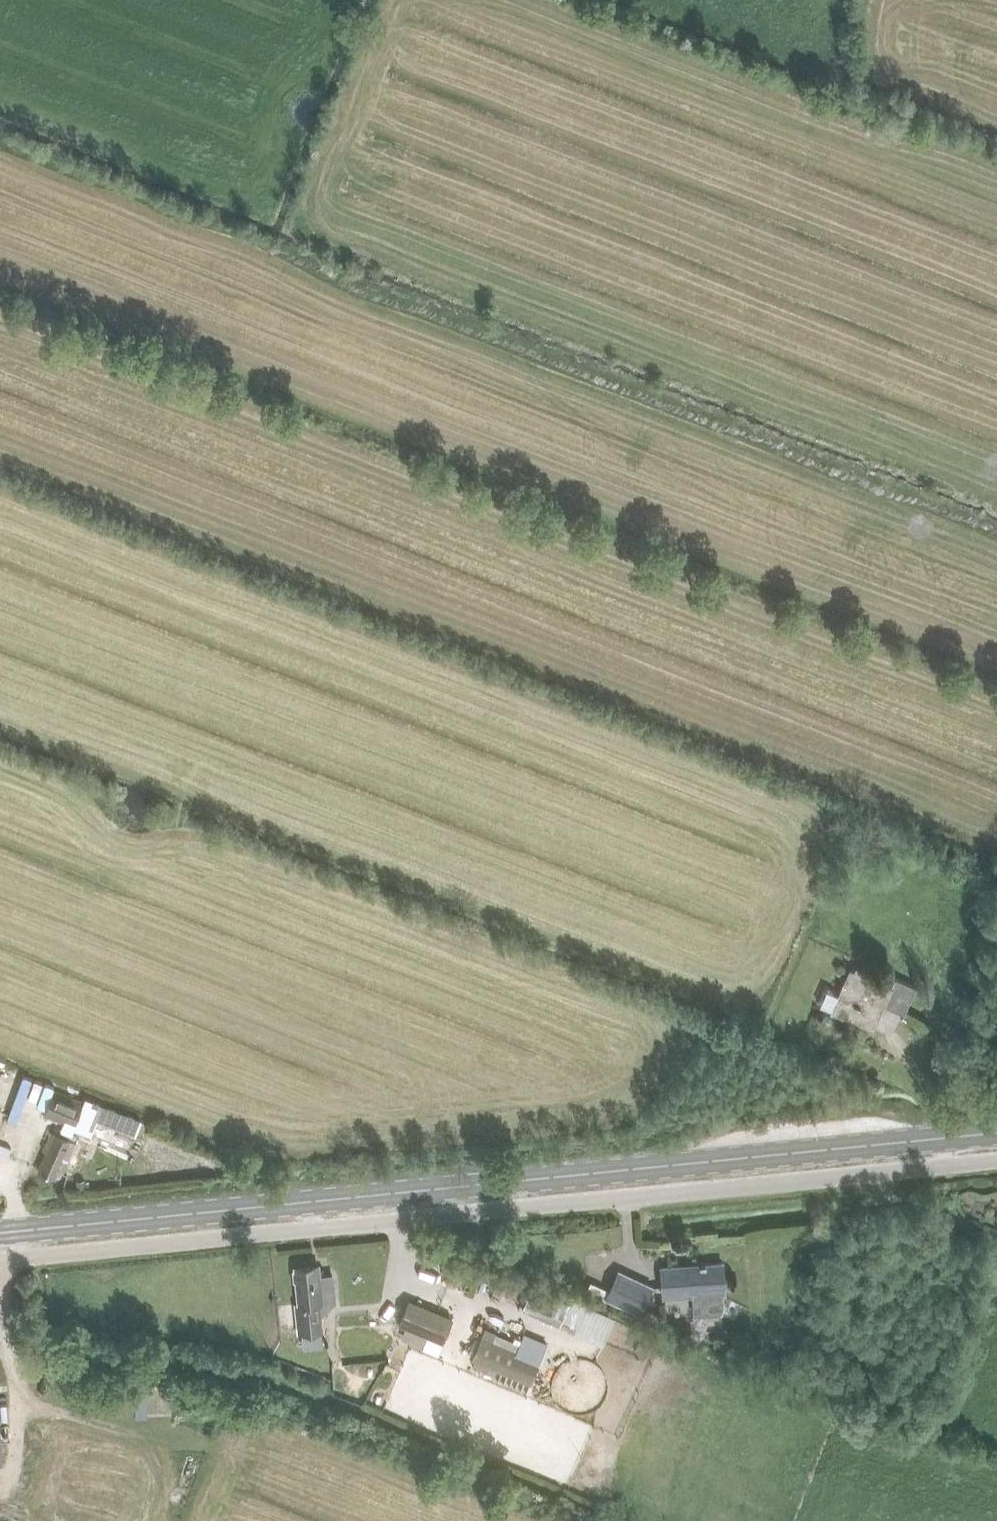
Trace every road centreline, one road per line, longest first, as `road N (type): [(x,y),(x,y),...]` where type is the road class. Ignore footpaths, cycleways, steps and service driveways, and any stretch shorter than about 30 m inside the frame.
road 1 (primary): [(0,1237),(996,1138)]
road 2 (unclassified): [(0,1261),(996,1165)]

